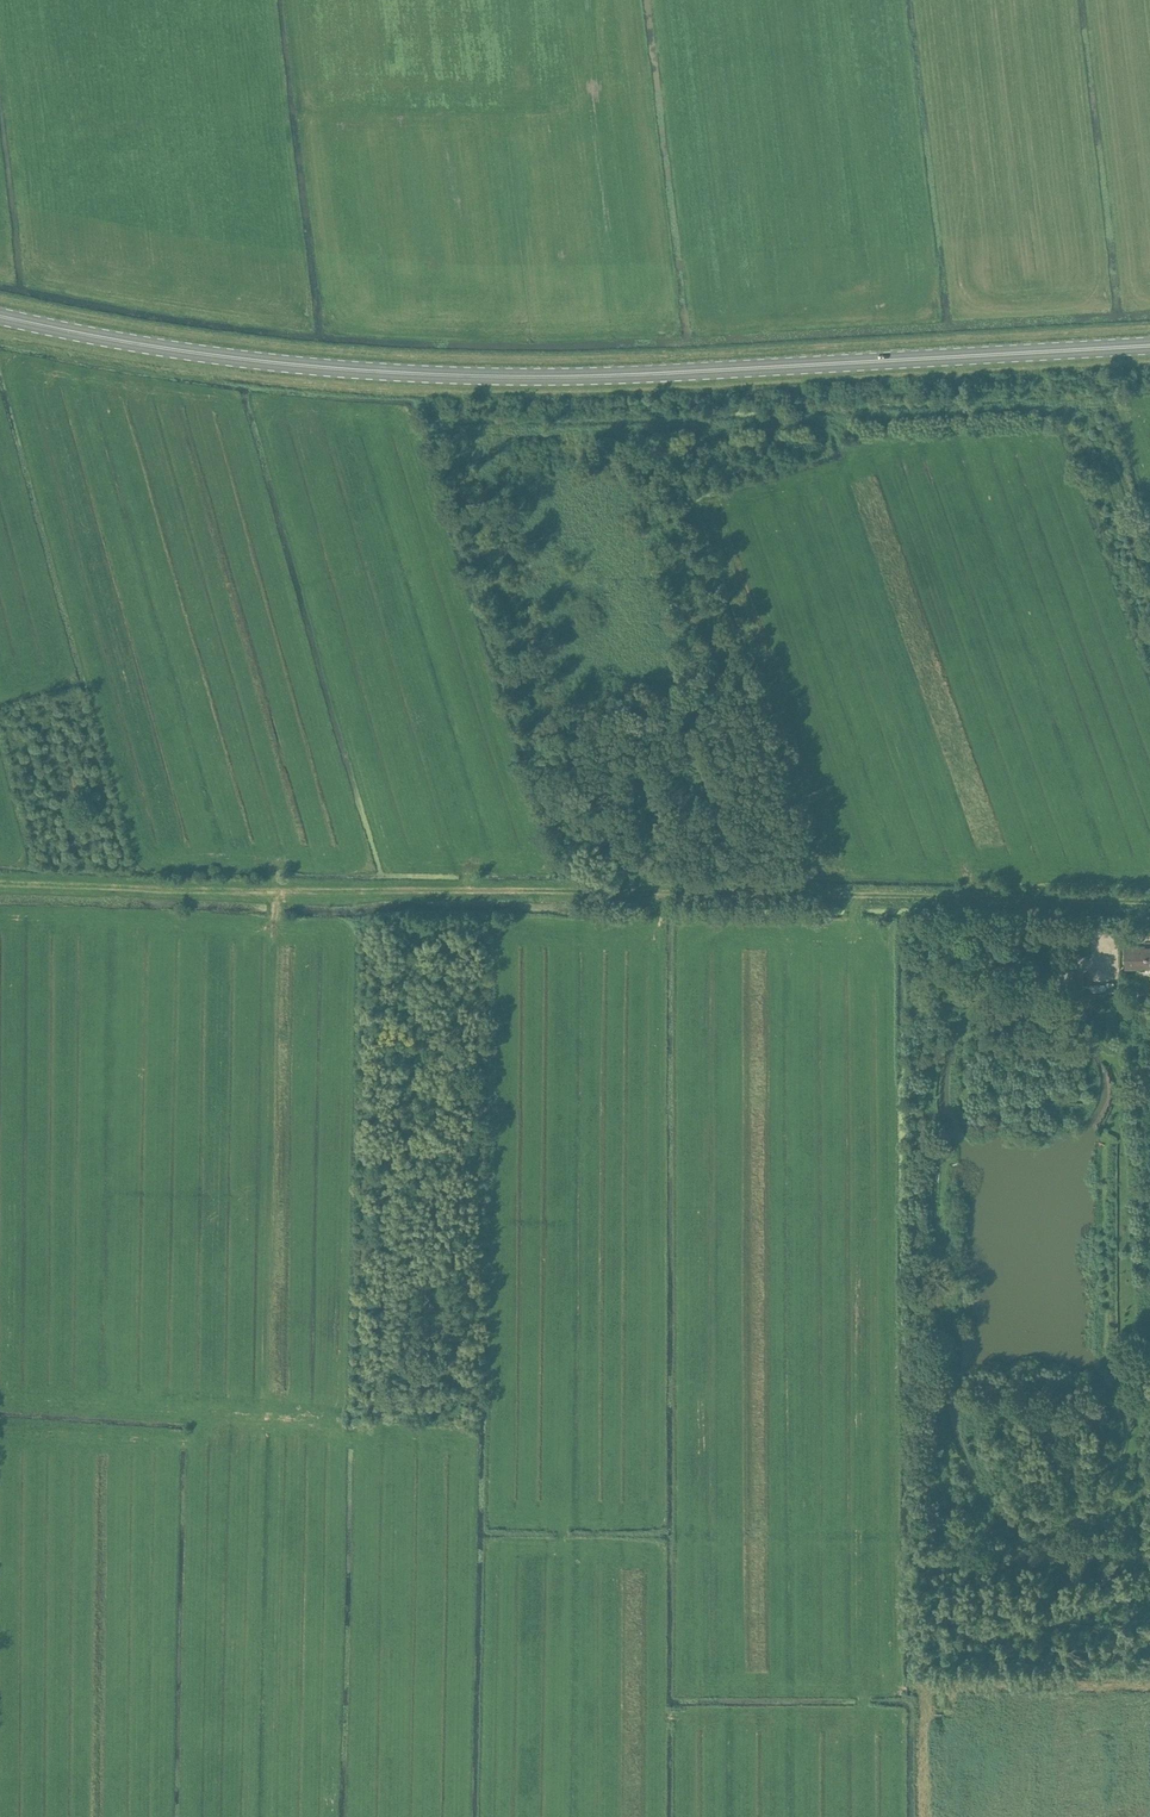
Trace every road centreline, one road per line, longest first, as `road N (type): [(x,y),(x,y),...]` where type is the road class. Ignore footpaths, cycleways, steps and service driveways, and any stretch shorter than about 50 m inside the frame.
road 1 (primary): [(0,316),(142,347),(302,366),(550,379),(1149,346)]
road 2 (track): [(1149,902),(0,881)]

